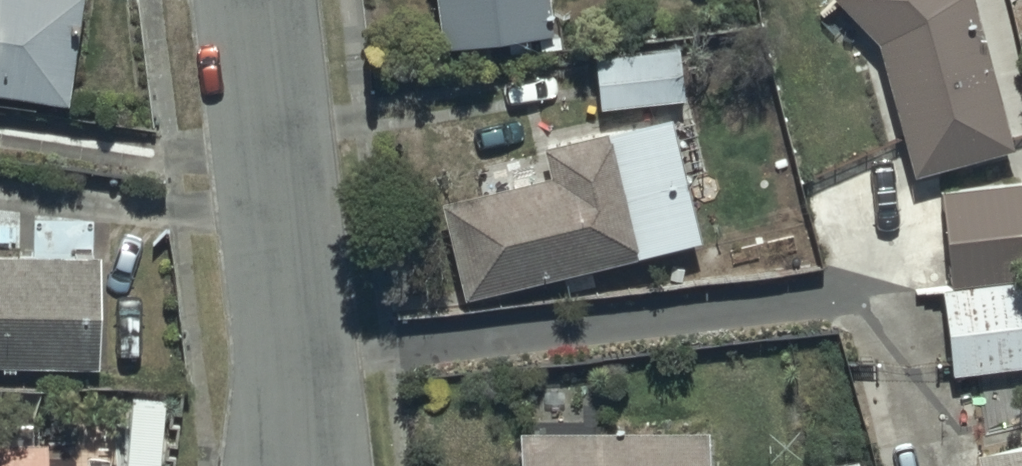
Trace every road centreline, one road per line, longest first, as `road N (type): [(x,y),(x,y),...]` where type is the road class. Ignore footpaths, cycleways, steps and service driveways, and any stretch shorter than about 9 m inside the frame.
road 1 (residential): [(306,465),(258,0)]

